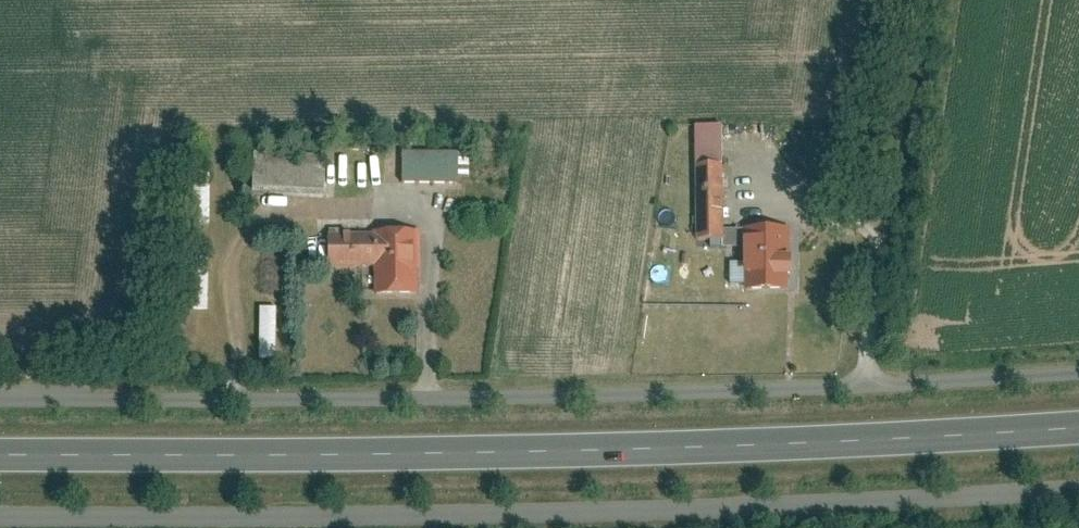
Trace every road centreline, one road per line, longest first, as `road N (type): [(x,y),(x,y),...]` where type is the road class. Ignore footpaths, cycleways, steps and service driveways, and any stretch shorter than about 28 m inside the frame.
road 1 (unclassified): [(0,398),(629,390),(1078,364)]
road 2 (unclassified): [(1078,491),(612,518),(0,518)]
road 3 (primary): [(1078,428),(539,455),(0,457)]
road 4 (track): [(915,0),(864,379)]

